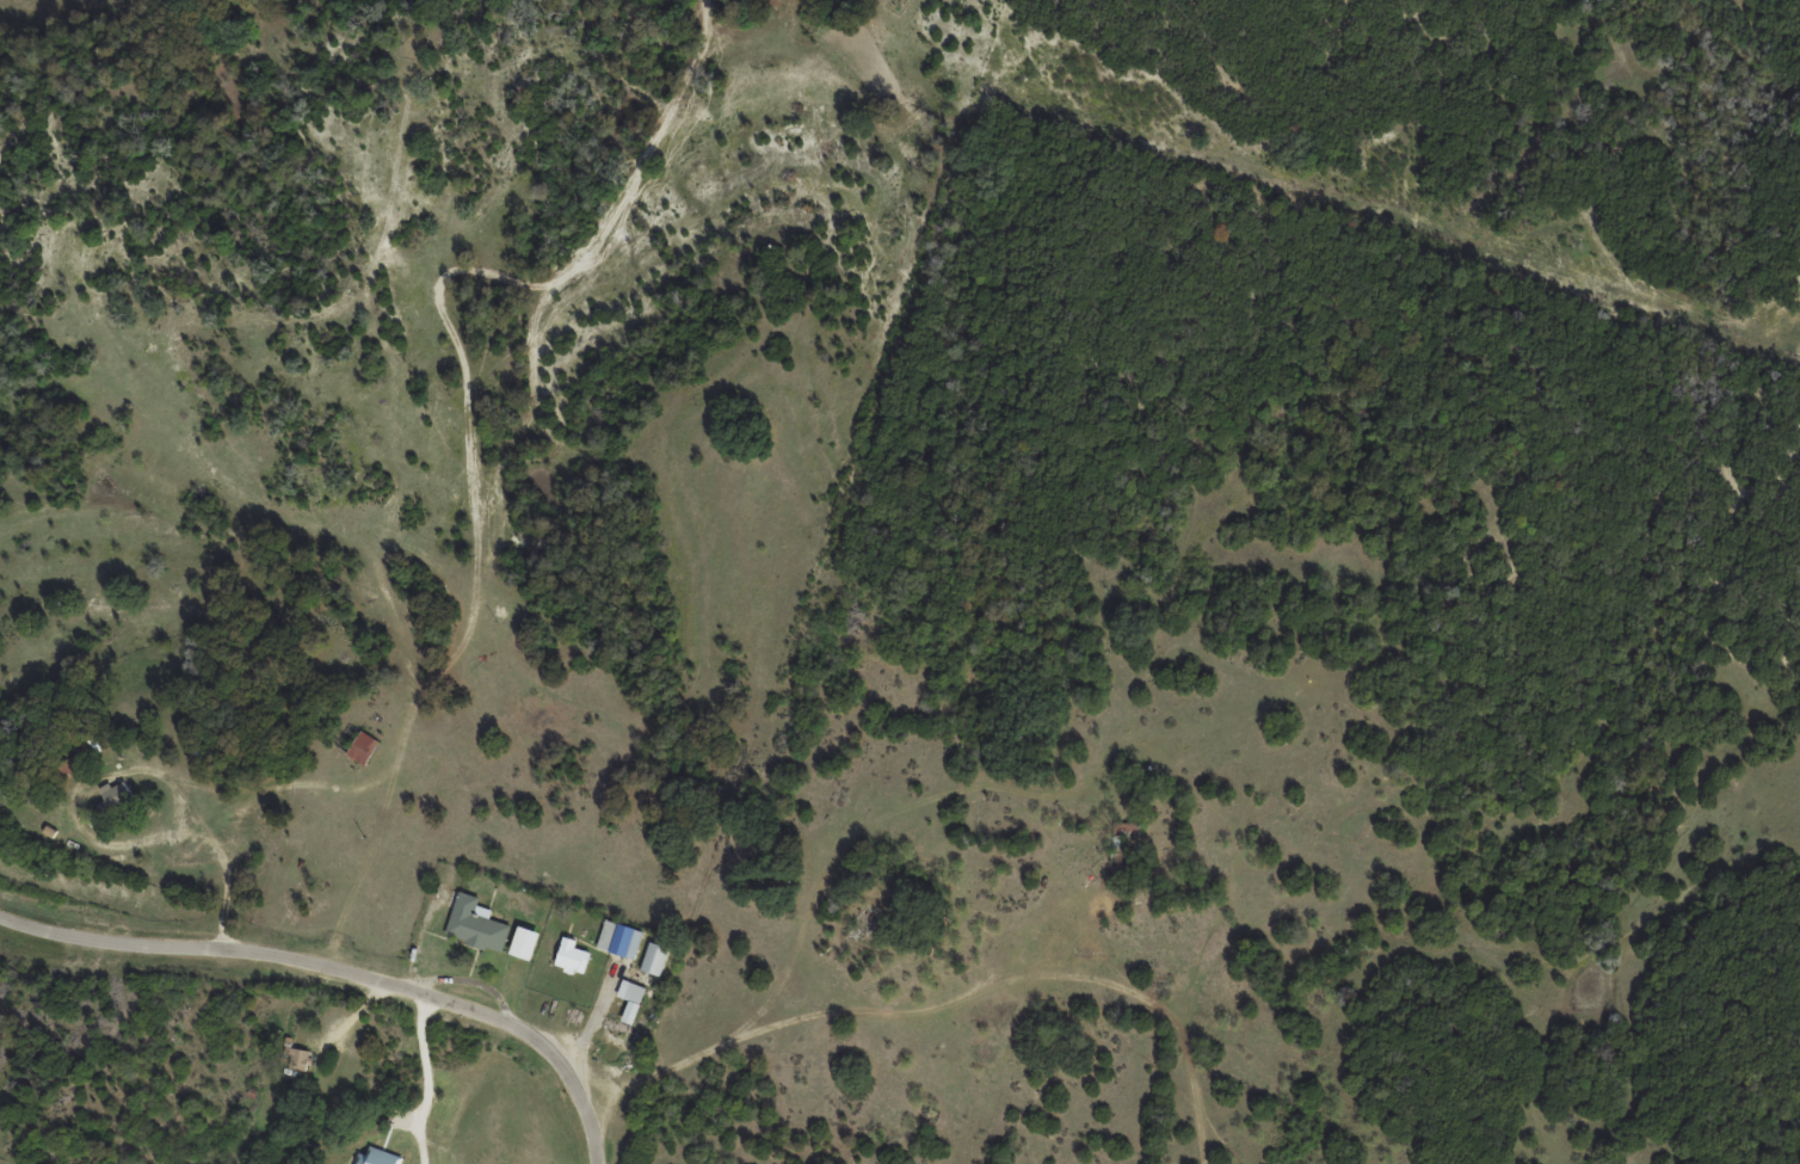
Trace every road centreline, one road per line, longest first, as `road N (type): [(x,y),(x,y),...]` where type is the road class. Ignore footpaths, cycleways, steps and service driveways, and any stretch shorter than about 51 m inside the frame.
road 1 (residential): [(593,1163),(581,1107),(540,1047),(413,994),(234,954),(63,937),(0,917)]

